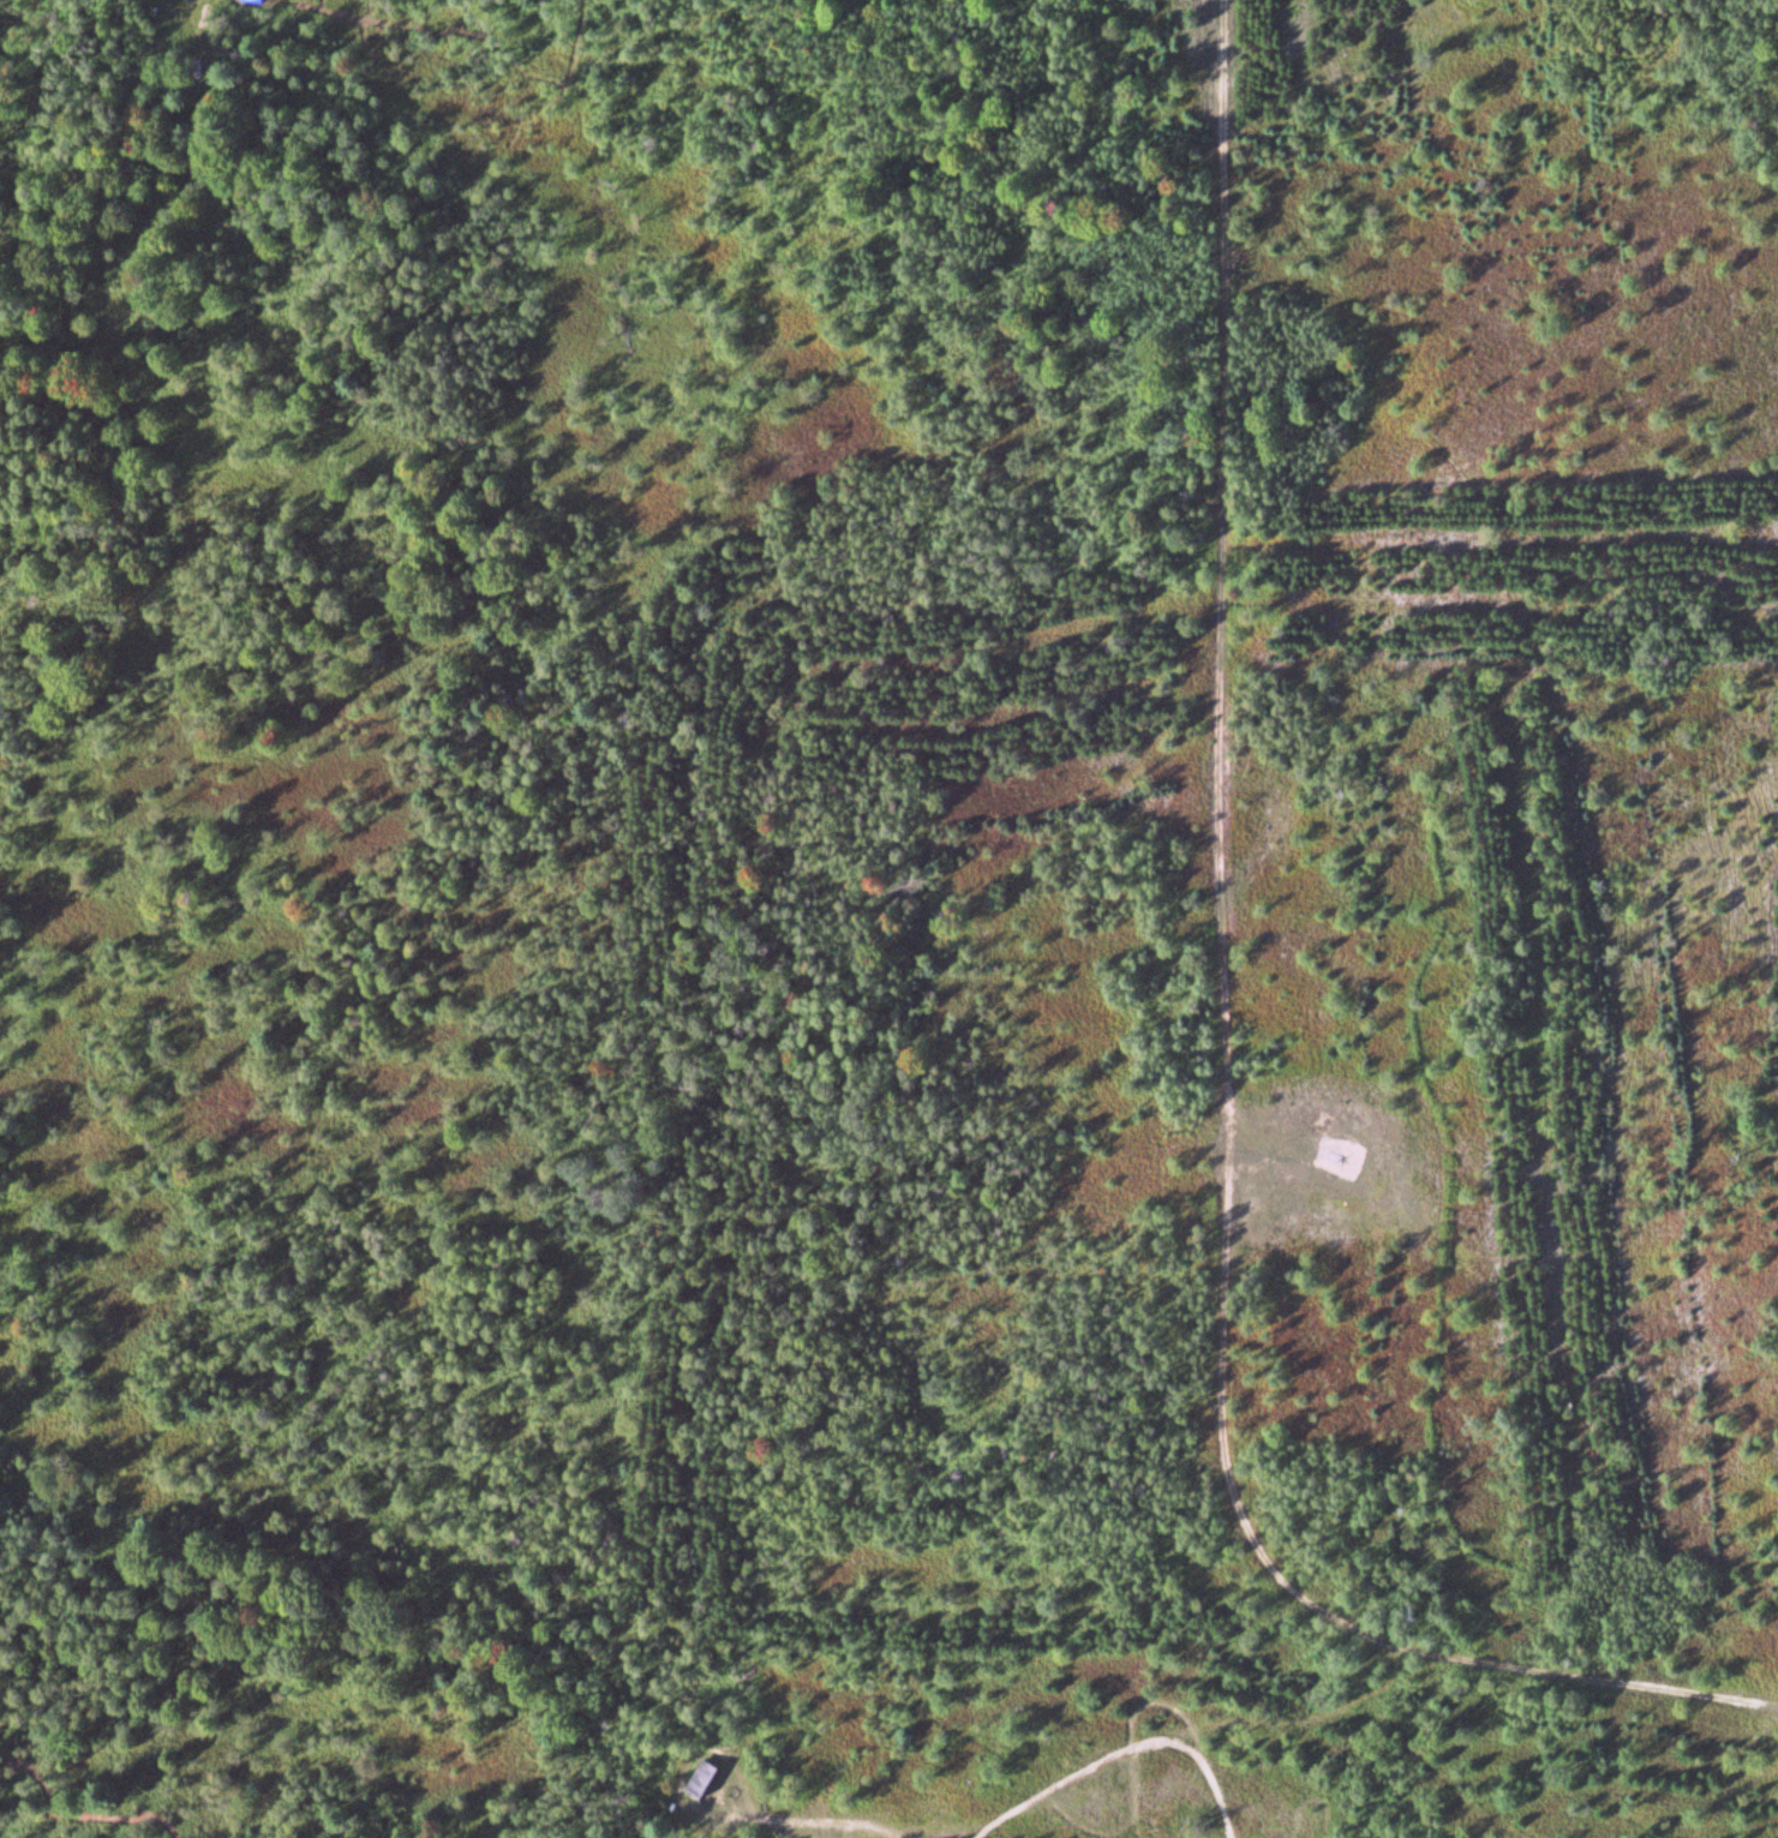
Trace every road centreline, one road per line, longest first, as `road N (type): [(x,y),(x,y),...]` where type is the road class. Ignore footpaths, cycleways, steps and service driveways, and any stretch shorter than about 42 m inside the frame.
road 1 (track): [(1225,0),(1221,1417),(1232,1486),(1256,1549),(1293,1593),(1400,1648),(1777,1706)]

